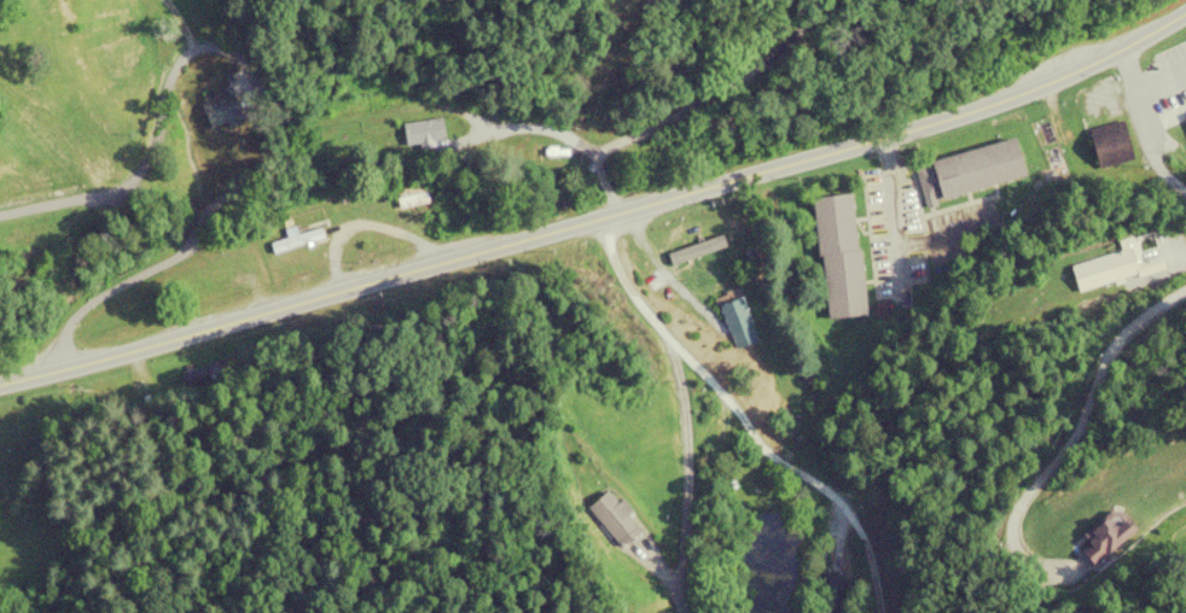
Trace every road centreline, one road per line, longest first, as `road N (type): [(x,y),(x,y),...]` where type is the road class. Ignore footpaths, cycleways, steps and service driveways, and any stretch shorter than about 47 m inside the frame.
road 1 (secondary): [(1185,7),(975,106),(522,239)]
road 2 (secondary): [(0,378),(522,239)]
road 3 (residential): [(600,216),(620,273),(653,322),(775,459),(839,483),(860,512),(886,612)]
road 4 (residential): [(612,212),(604,158),(545,135),(511,135),(479,104),(478,84),(577,74),(617,60),(640,34),(652,0)]
road 5 (residential): [(604,158),(763,70),(831,0)]
road 6 (residential): [(1114,41),(1168,175),(1185,191)]

